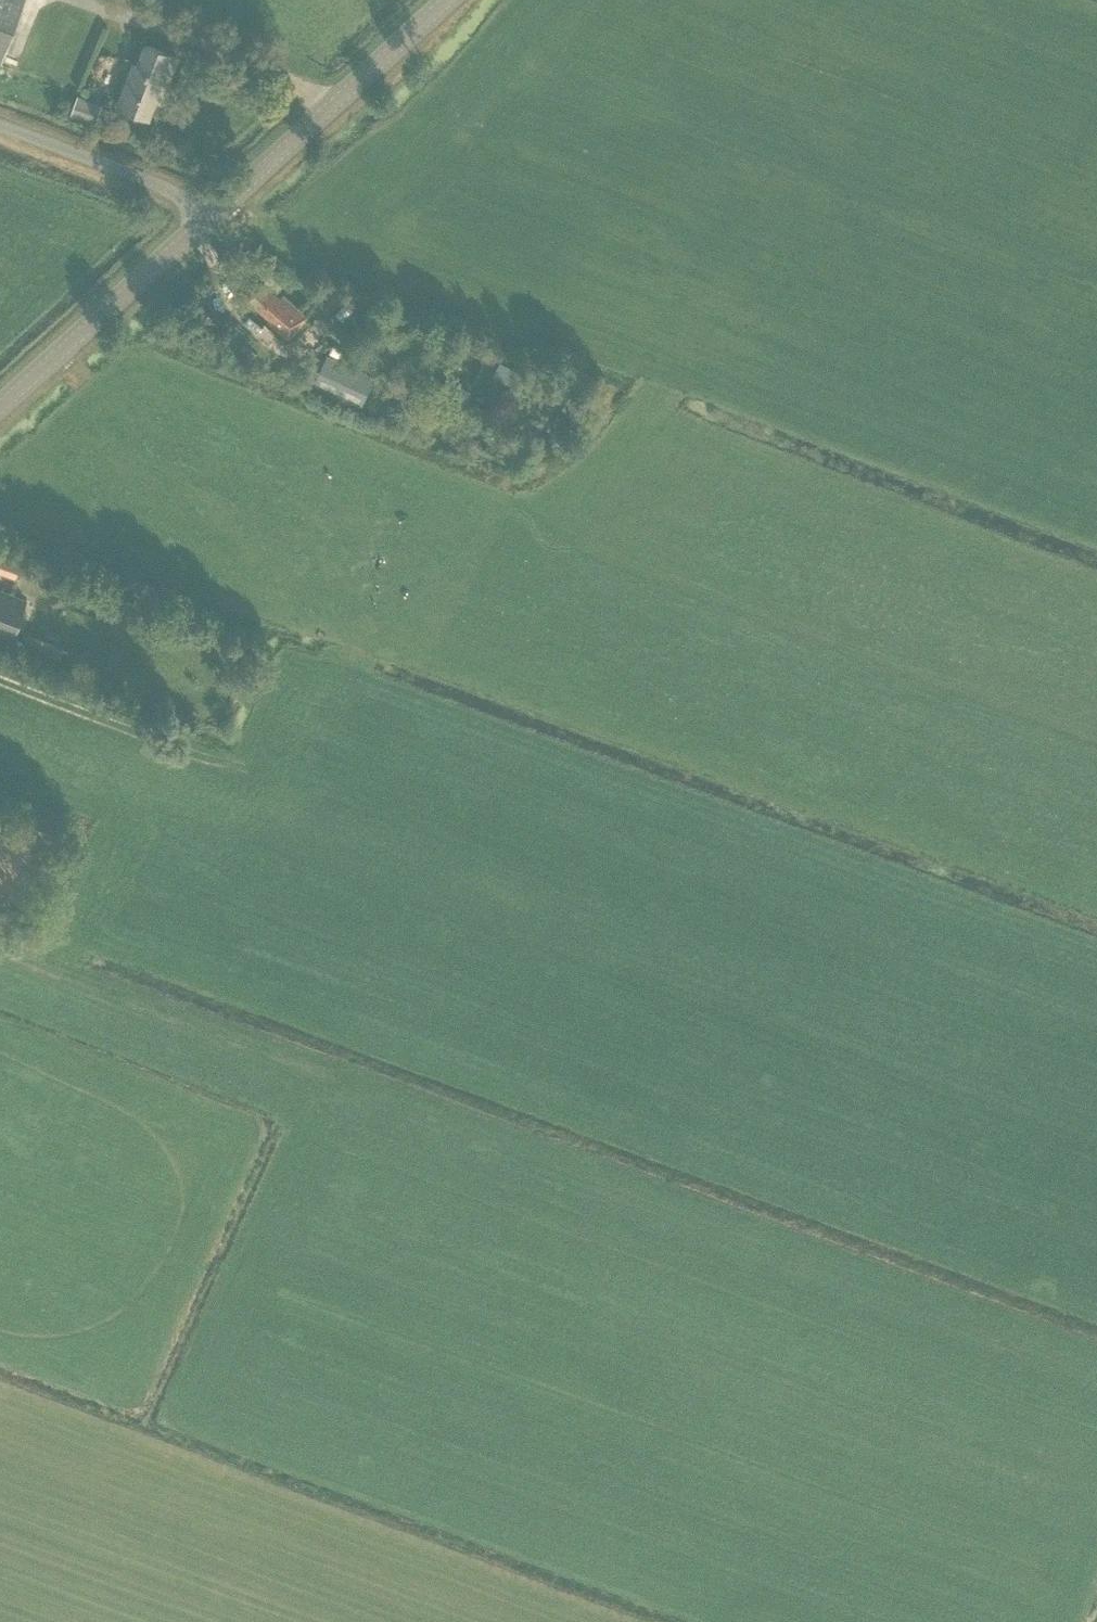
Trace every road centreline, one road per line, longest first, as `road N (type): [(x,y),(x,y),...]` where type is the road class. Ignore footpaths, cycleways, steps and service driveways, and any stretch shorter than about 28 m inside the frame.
road 1 (tertiary): [(0,414),(451,0)]

